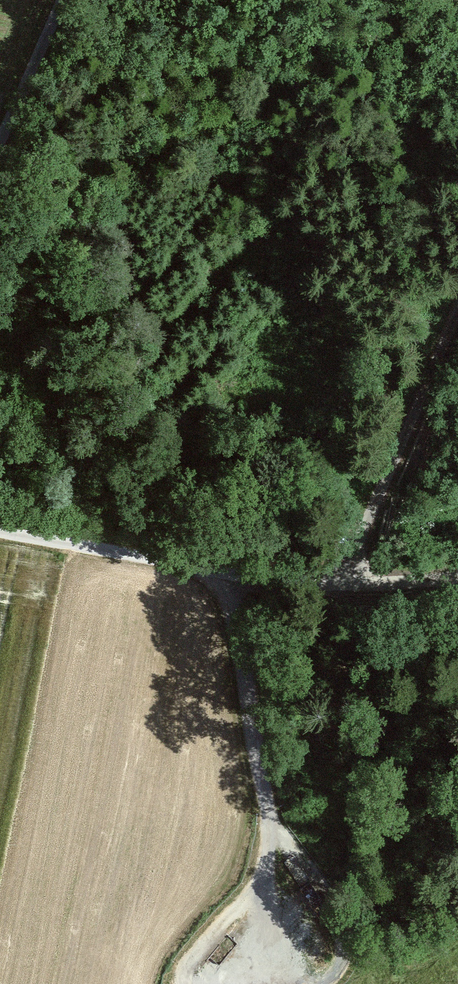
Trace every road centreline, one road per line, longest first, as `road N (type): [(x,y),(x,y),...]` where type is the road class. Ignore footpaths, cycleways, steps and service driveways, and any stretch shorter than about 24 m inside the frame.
road 1 (track): [(344,584),(239,603),(271,826),(344,934),(338,971),(307,983)]
road 2 (track): [(344,584),(457,315)]
road 3 (track): [(239,603),(189,567),(0,533)]
road 4 (track): [(0,143),(64,0)]
road 5 (track): [(187,983),(199,946),(242,903),(269,858)]

